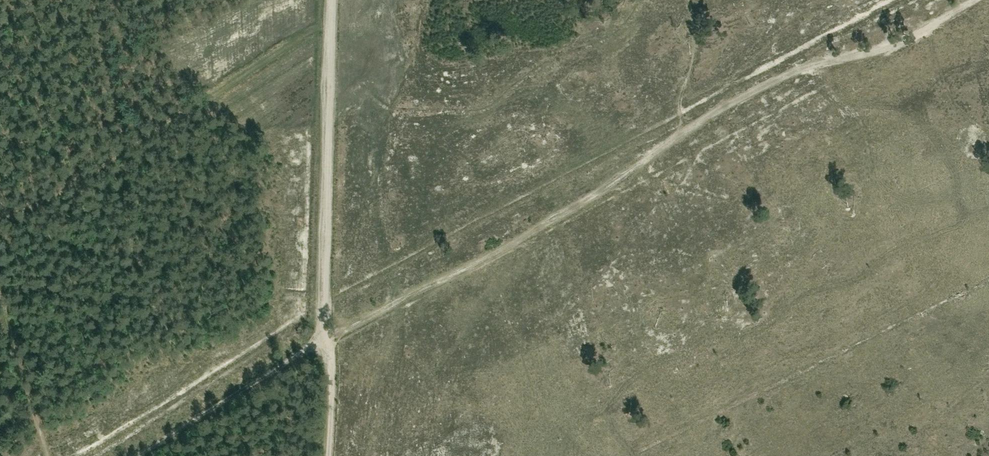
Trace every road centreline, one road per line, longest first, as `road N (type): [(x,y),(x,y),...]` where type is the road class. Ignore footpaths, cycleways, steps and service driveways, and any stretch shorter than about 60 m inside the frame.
road 1 (track): [(972,0),(885,49),(786,75),(686,131),(599,194),(325,335)]
road 2 (track): [(0,213),(75,185),(331,20)]
road 3 (track): [(331,0),(325,335)]
road 4 (track): [(326,345),(141,455)]
road 5 (track): [(0,277),(50,455)]

